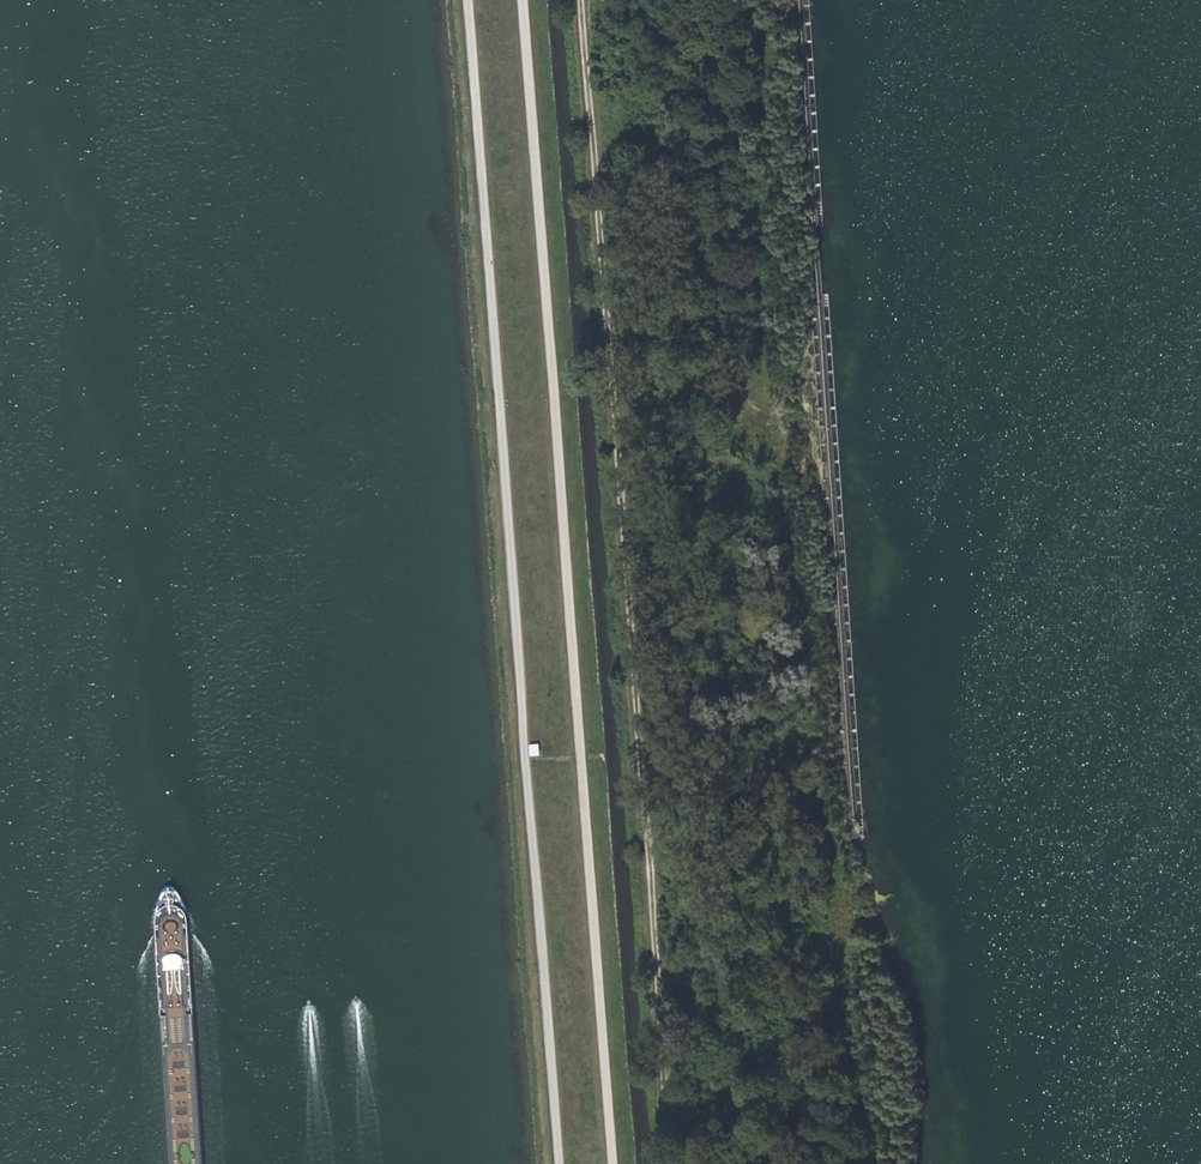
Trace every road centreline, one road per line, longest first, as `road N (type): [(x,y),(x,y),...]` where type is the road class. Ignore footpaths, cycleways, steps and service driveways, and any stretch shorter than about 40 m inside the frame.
road 1 (track): [(579,0),(621,398),(671,1163)]
road 2 (track): [(558,1163),(467,0)]
road 3 (track): [(522,0),(611,1163)]
road 4 (track): [(790,374),(724,391),(621,398)]

